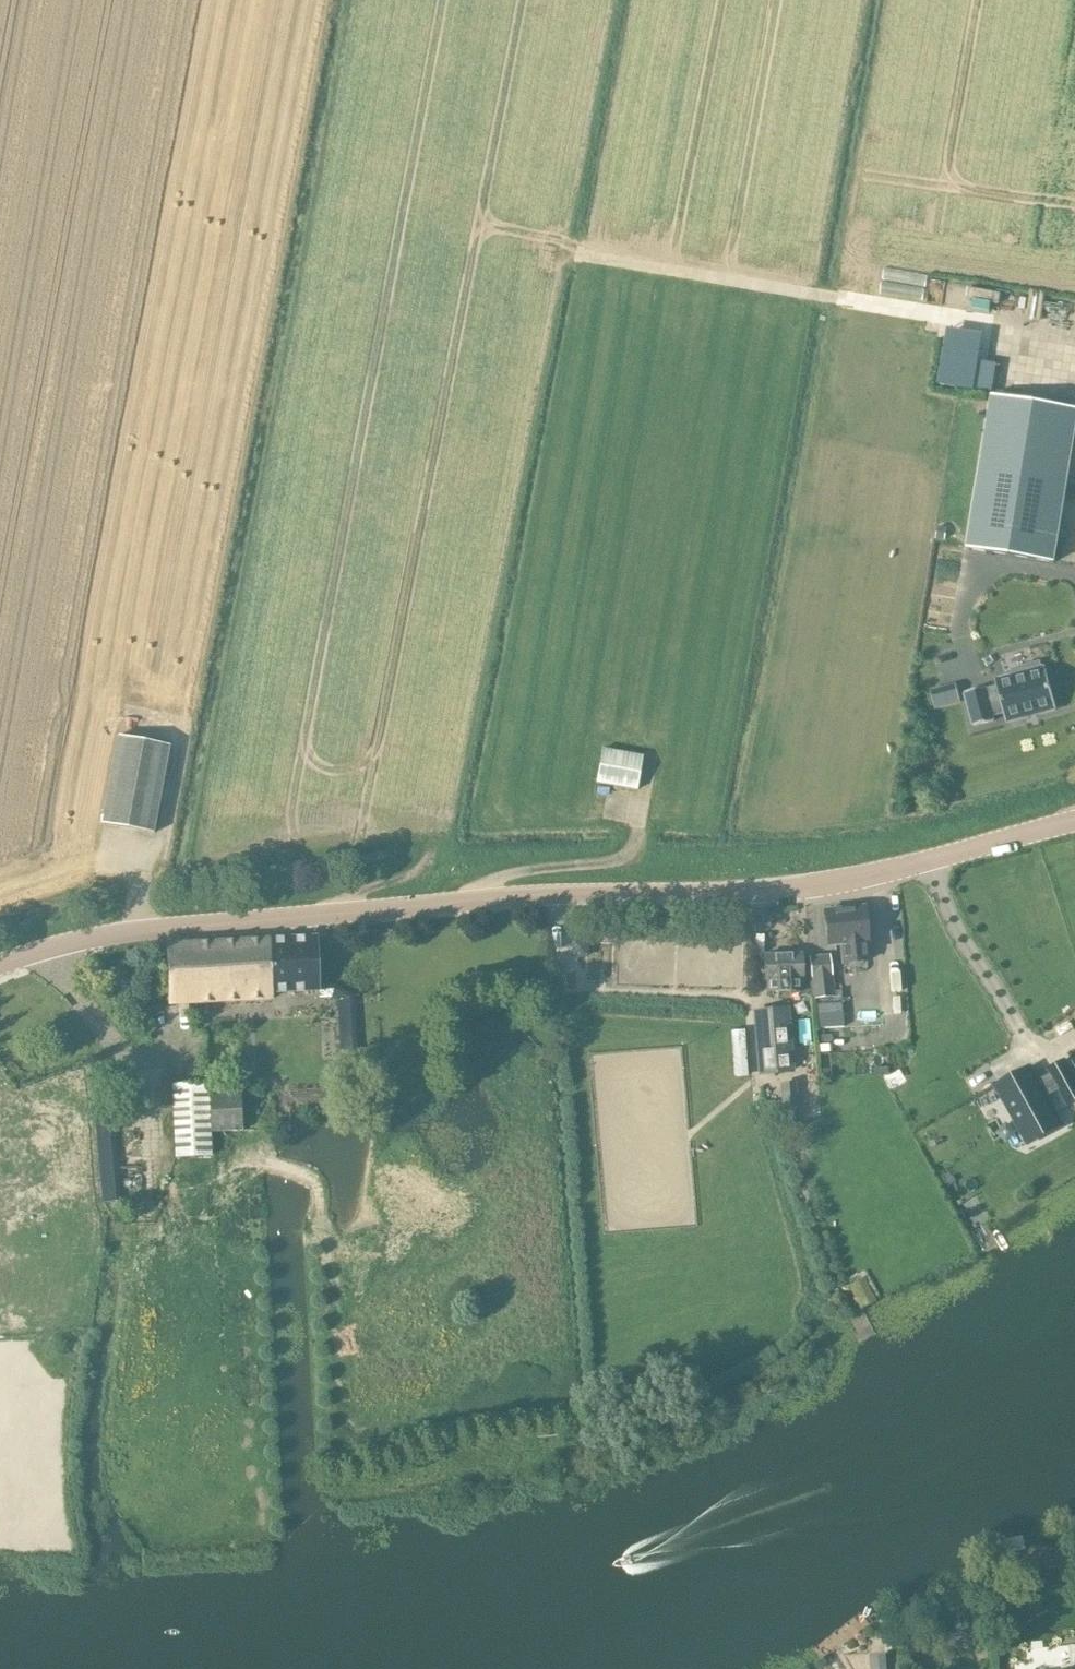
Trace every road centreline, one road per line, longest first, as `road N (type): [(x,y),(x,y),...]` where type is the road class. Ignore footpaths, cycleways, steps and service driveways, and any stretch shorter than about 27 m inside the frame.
road 1 (unclassified): [(0,963),(138,928),(556,896),(756,890),(1074,822)]

